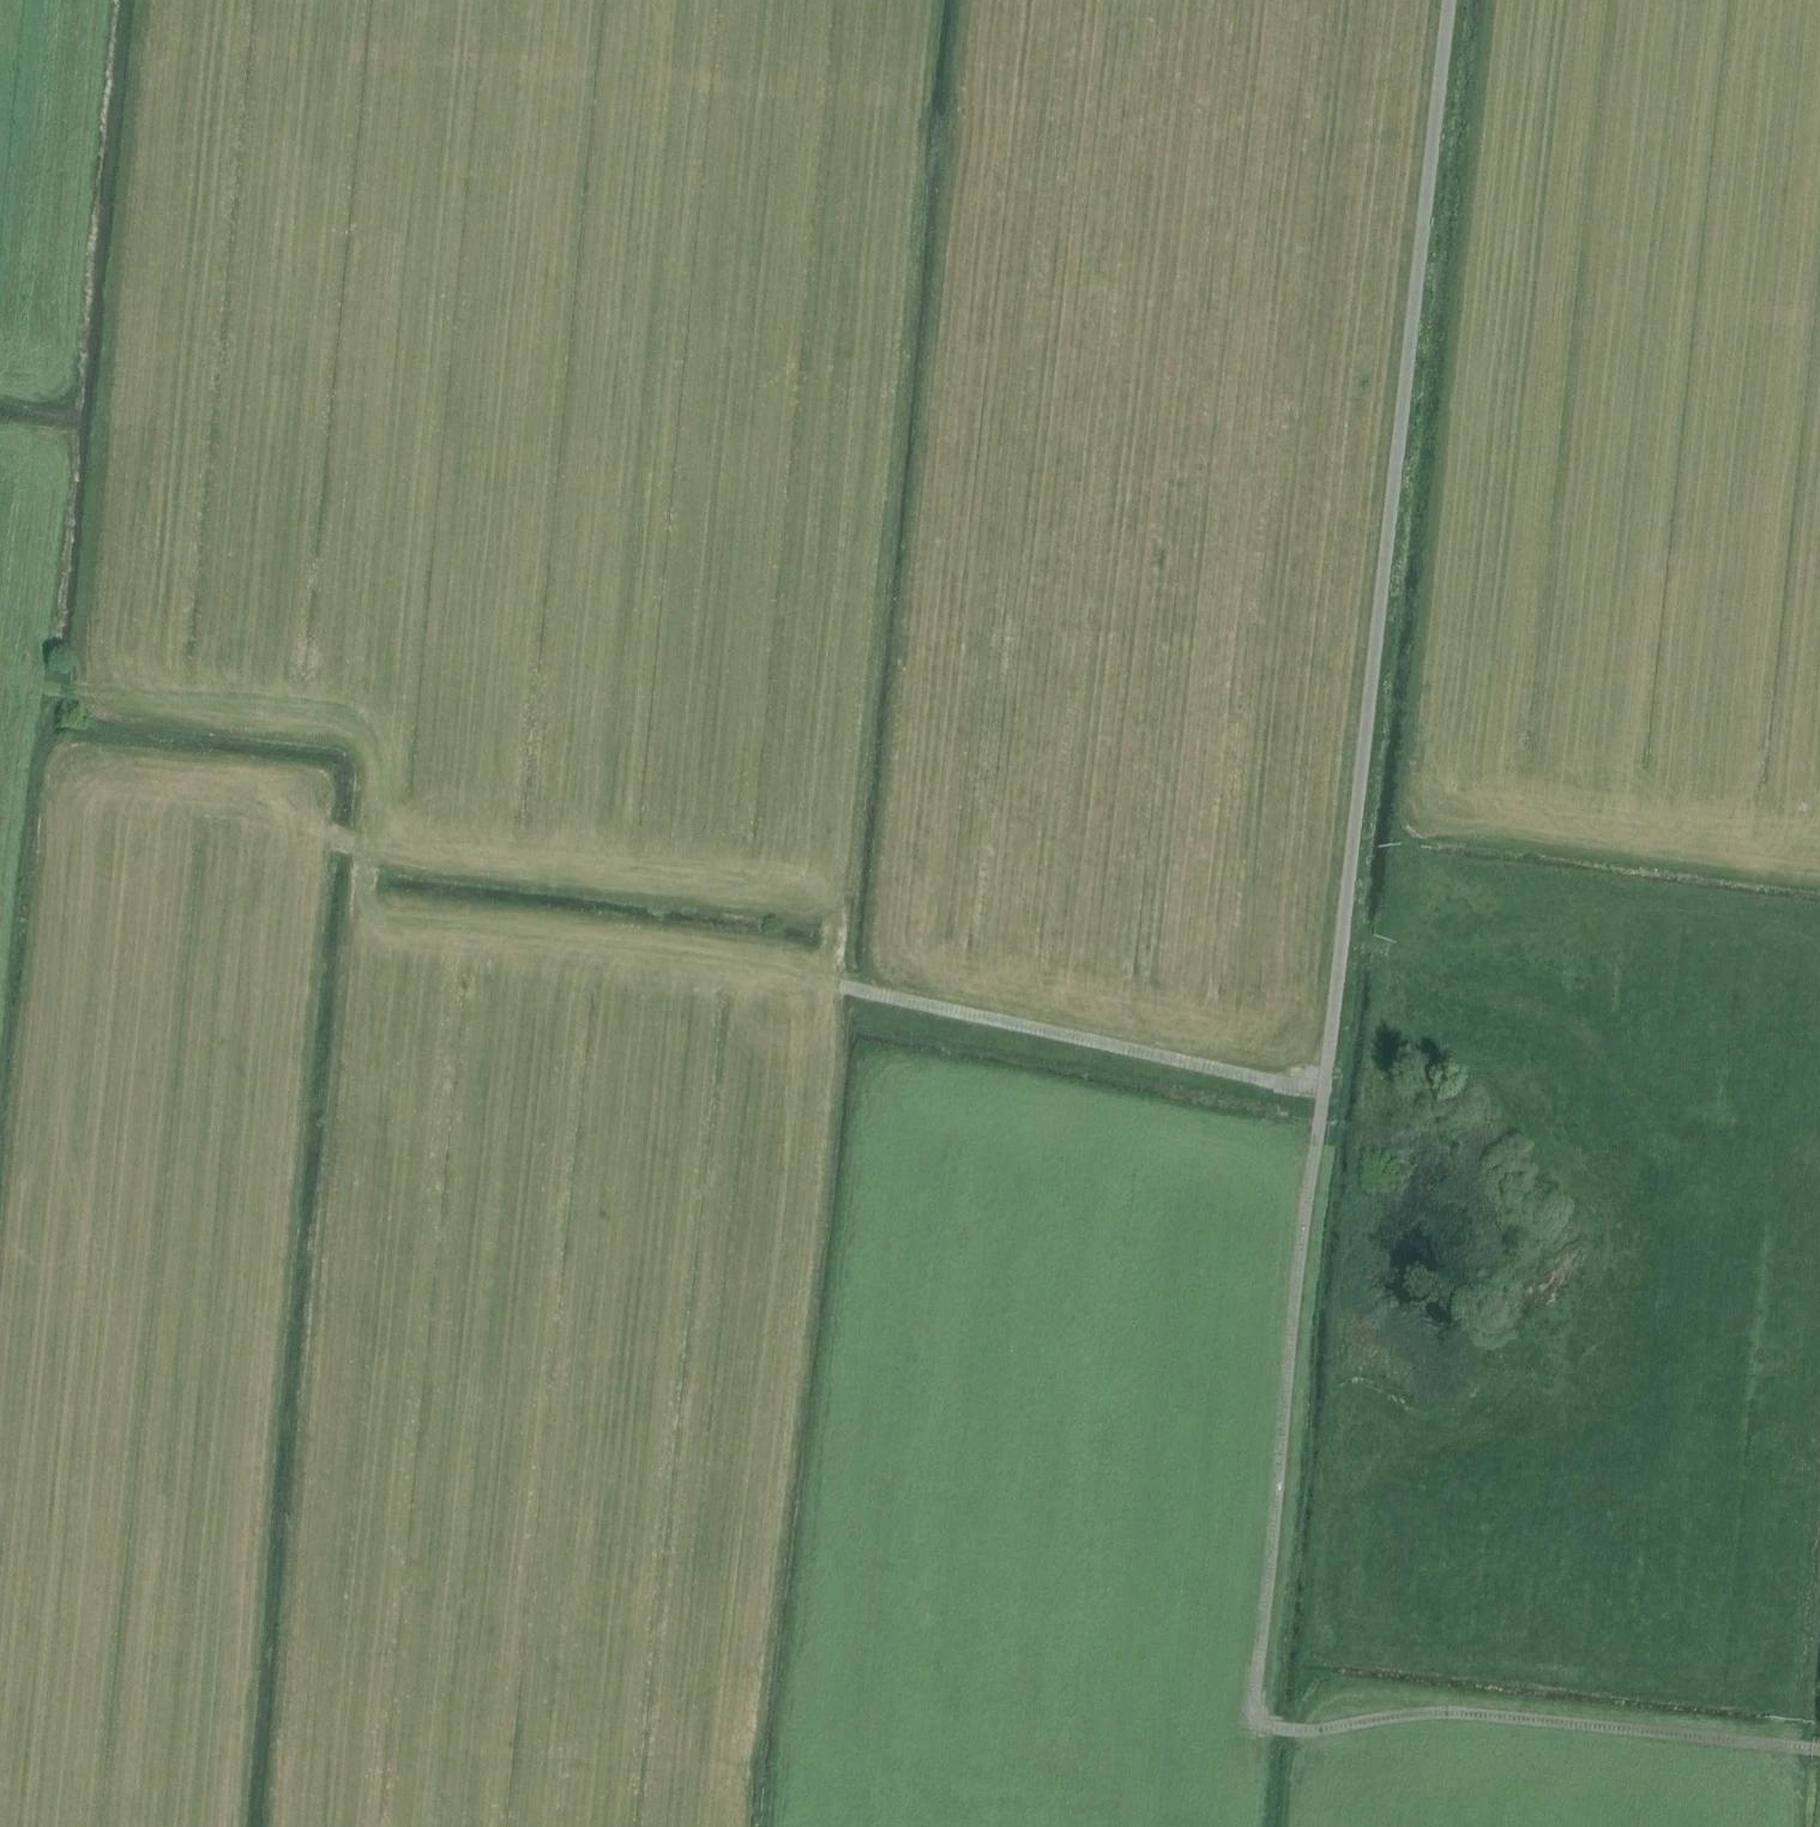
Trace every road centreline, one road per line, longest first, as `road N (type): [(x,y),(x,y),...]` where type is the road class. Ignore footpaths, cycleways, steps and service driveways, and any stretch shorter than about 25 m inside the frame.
road 1 (track): [(1819,1750),(1446,1713),(1316,1731),(1252,1724),(1449,0)]
road 2 (track): [(1324,1091),(848,988)]

